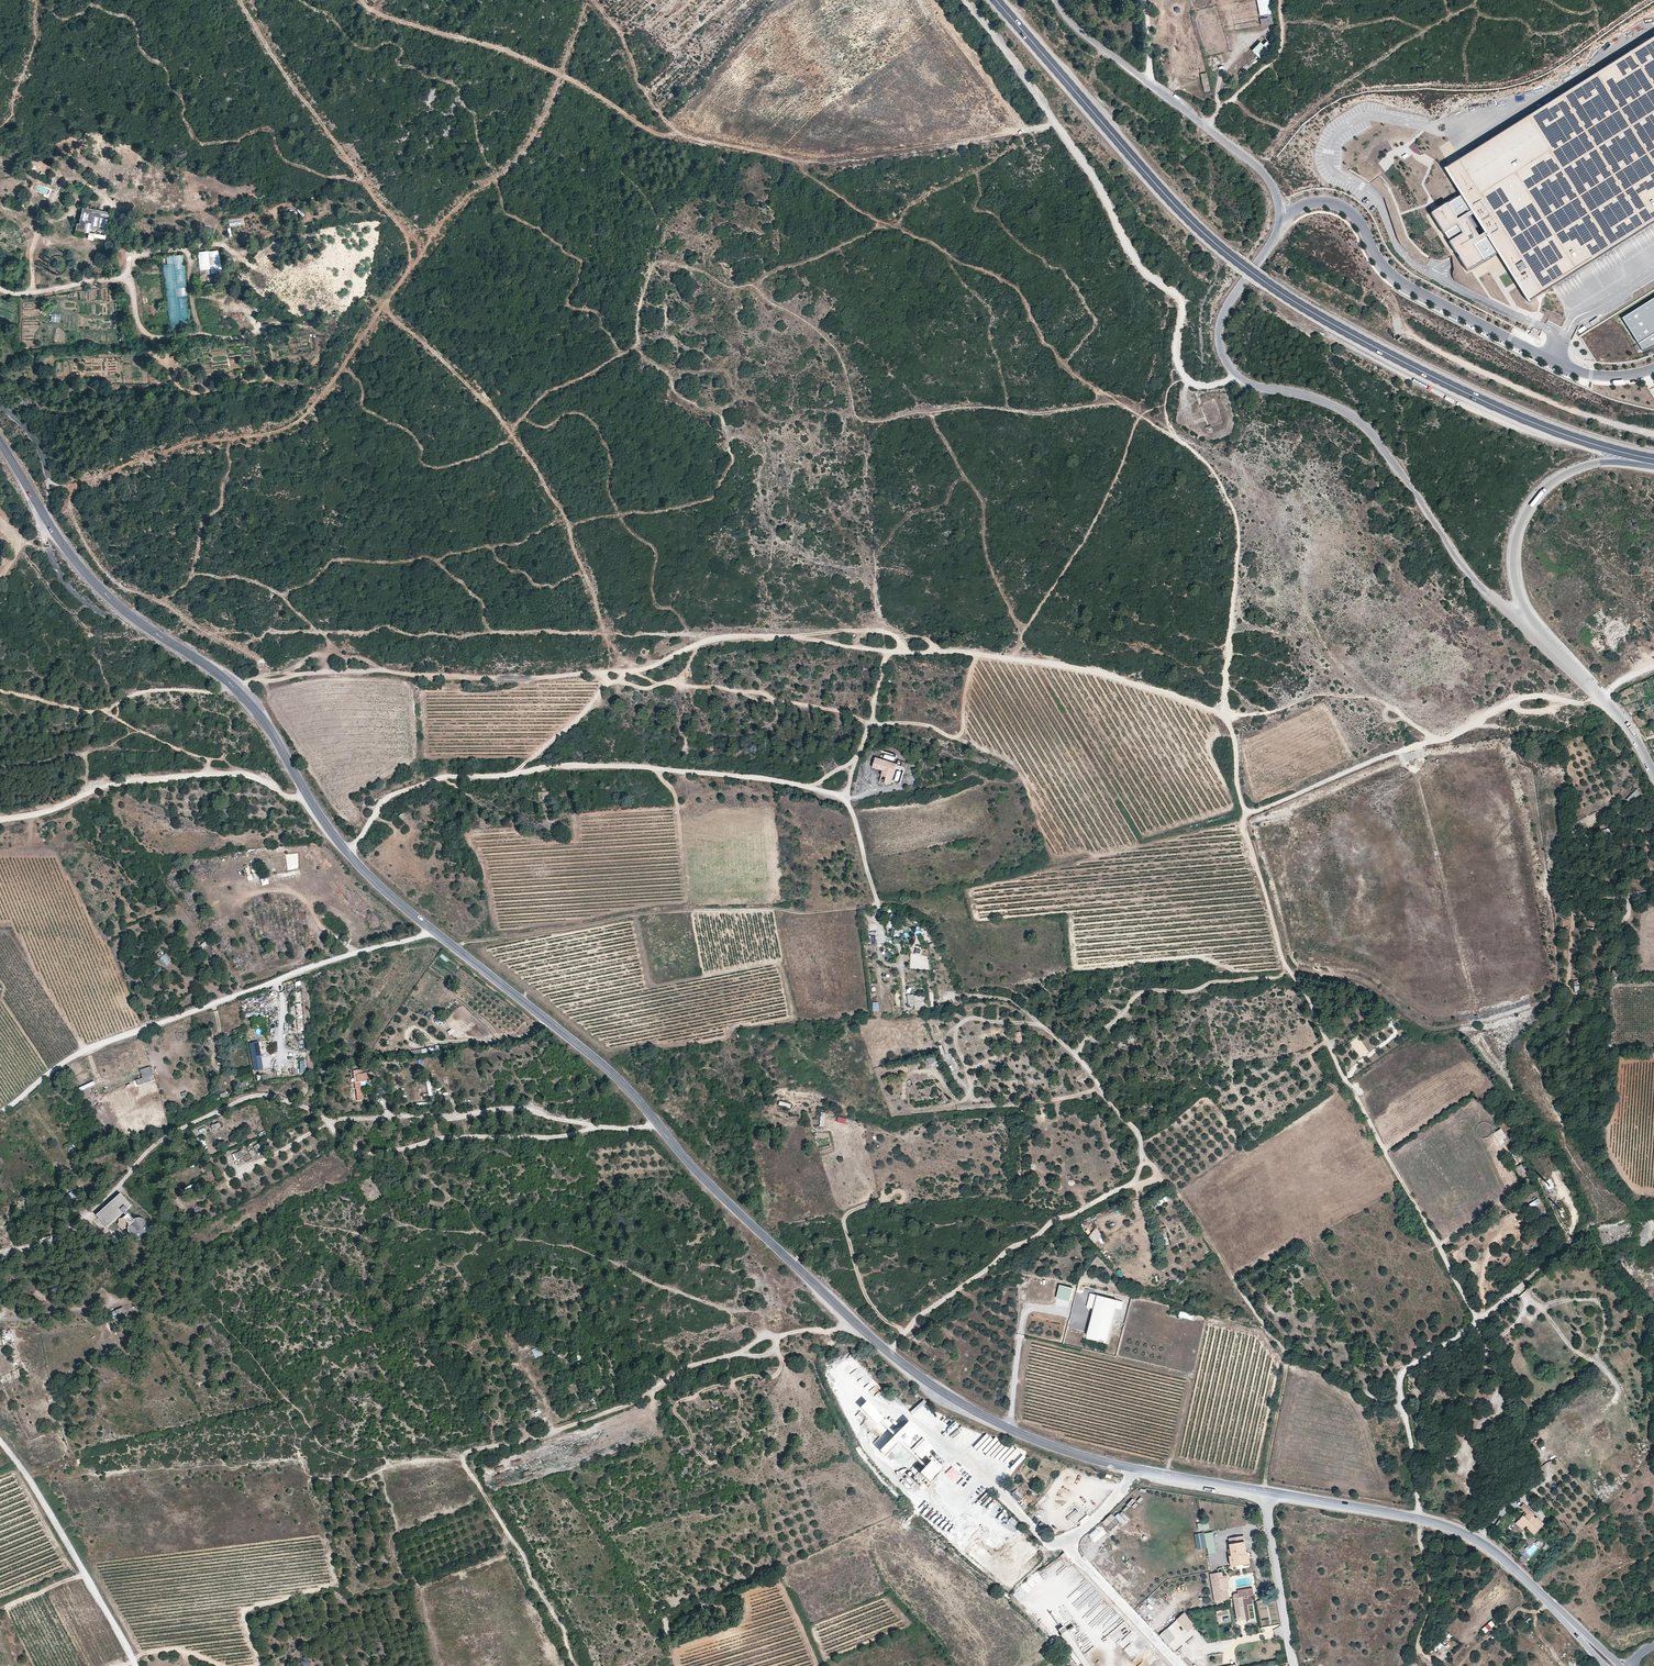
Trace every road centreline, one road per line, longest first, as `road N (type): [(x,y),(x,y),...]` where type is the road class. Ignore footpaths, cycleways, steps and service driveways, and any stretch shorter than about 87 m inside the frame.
road 1 (track): [(347,852),(391,794),(444,778),(515,774),(603,687),(731,638),(819,639),(1056,665),(1229,714),(1246,823),(1286,966),(1477,1321),(1399,1380),(1431,1600),(1418,1648),(1430,1665)]
road 2 (tertiary): [(1267,1493),(1058,1447),(959,1402),(887,1350),(689,1162),(620,1081),(357,864),(254,708),(88,574),(0,443)]
road 3 (track): [(382,305),(494,409),(539,470),(598,598),(603,633),(635,672),(259,679)]
road 4 (primary): [(1653,459),(1498,408),(1261,277),(1167,196),(996,0)]
road 5 (track): [(457,950),(630,914),(812,912),(878,902),(847,799),(886,651)]
road 6 (track): [(0,1256),(65,1234),(158,1142),(249,1098),(316,1112),(366,1155),(448,1136),(549,1138),(601,1127)]
road 7 (unclassified): [(1544,642),(1467,570),(1368,430),(1315,398),(1252,384),(1224,357),(1219,330),(1228,308),(1272,245),(1282,214)]
road 8 (track): [(575,1665),(564,1631),(465,1454),(639,1401),(686,1367),(761,1357),(786,1334)]
road 9 (track): [(594,0),(657,111),(701,141),(807,161),(1058,124)]
road 10 (track): [(432,930),(107,1042),(0,1114)]
road 11 (residential): [(1282,214),(1311,203),(1347,209),(1398,280),(1578,371),(1653,367)]
road 12 (track): [(657,1124),(601,1127),(518,1107),(337,1121),(244,1171)]
road 13 (track): [(49,483),(75,484),(186,445),(295,425),(382,305)]
road 14 (track): [(974,654),(957,737),(762,693),(662,683)]
road 15 (track): [(1267,1493),(1283,1347),(1175,1189),(1143,1158)]
road 16 (track): [(1602,699),(1522,699),(1249,813)]
road 17 (track): [(1058,124),(1100,184),(1139,266),(1185,306),(1178,360),(1184,378),(1198,387),(1235,374)]
road 18 (track): [(682,133),(661,137),(534,63),(365,6)]
road 19 (track): [(515,774),(638,767),(742,776),(847,799)]
road 20 (track): [(1160,1177),(1110,1194),(1011,1248),(918,1319),(890,1352)]
road 21 (tertiary): [(1556,1610),(1467,1534),(1267,1493)]
road 22 (unclassified): [(1282,214),(1266,174),(1070,24),(1054,0)]
road 23 (track): [(0,820),(37,815),(98,788),(216,773),(308,797)]
road 24 (track): [(1420,293),(1399,327),(1560,409),(1653,431)]
road 25 (track): [(424,249),(330,137),(239,0)]
road 26 (track): [(259,679),(268,664),(160,600),(130,592),(86,551),(68,503),(75,484)]
road 27 (primary): [(1544,642),(1514,570),(1525,515),(1548,486),(1576,468),(1616,461),(1653,467)]
road 28 (track): [(0,1441),(137,1665)]
road 29 (track): [(1143,1158),(1135,1129),(1052,1034),(1016,1003),(966,996)]
road 30 (track): [(1077,1056),(1142,992),(1190,992),(1290,971)]
road 31 (track): [(1230,715),(1315,694),(1363,698),(1382,701),(1435,739)]
road 32 (track): [(492,177),(519,157),(549,110),(587,0)]
road 33 (unclassified): [(1653,776),(1627,726),(1544,642)]
road 34 (unclassified): [(1294,1665),(1267,1493)]
road 35 (track): [(382,305),(440,221),(492,177)]
road 36 (track): [(1280,0),(1281,41),(1271,61),(1203,124)]
road 37 (track): [(964,0),(1058,124)]
road 38 (track): [(963,1086),(945,1046),(960,1022),(1042,1025)]
road 39 (track): [(1477,1321),(1570,1244),(1557,1214)]
road 40 (track): [(787,639),(871,630),(911,652)]
road 41 (track): [(853,1319),(835,1330),(769,1336),(736,1354)]

